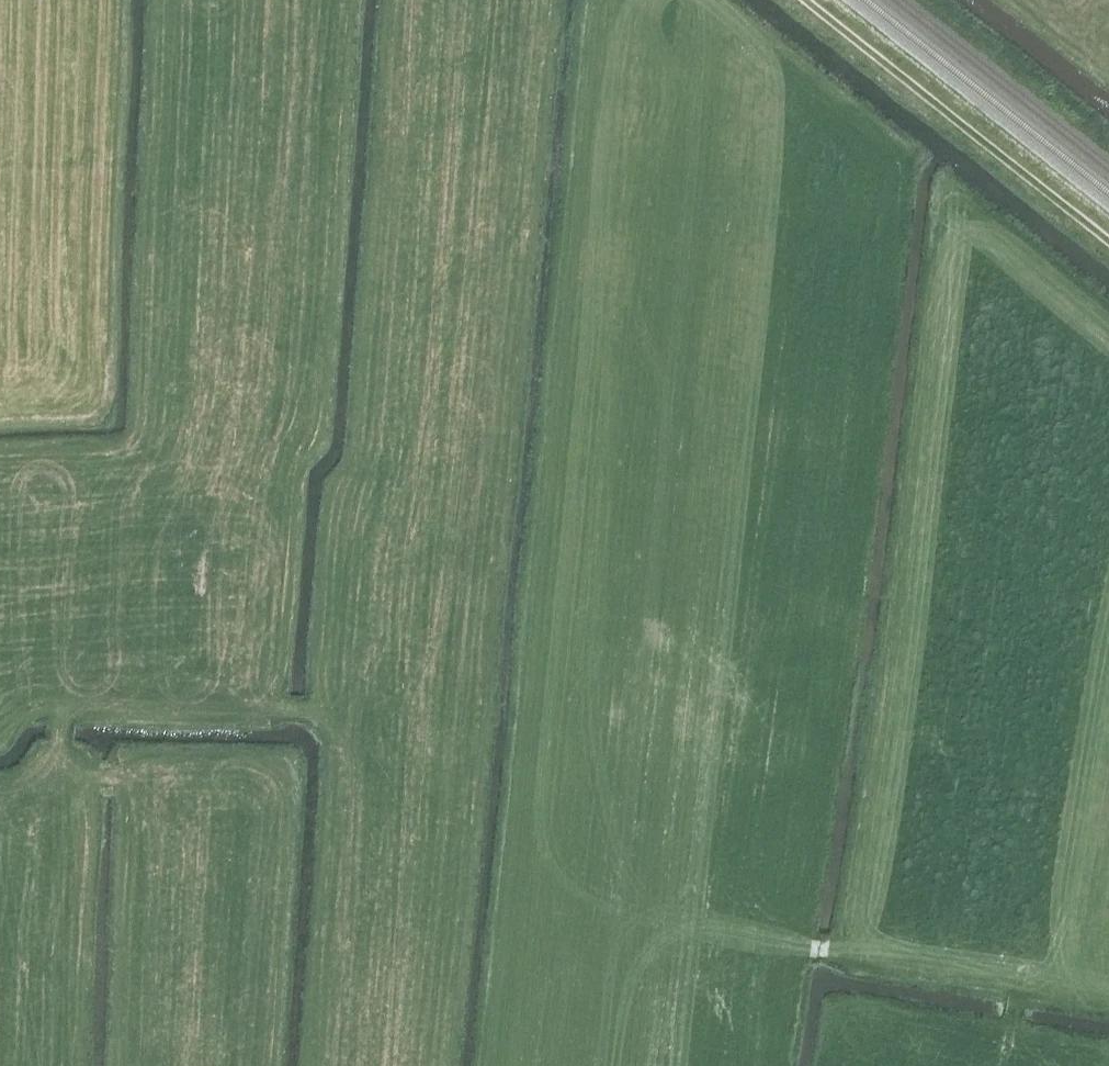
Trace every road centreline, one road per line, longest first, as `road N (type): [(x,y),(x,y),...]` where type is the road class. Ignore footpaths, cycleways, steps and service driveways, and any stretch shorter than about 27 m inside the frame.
road 1 (track): [(807,0),(1108,242)]

